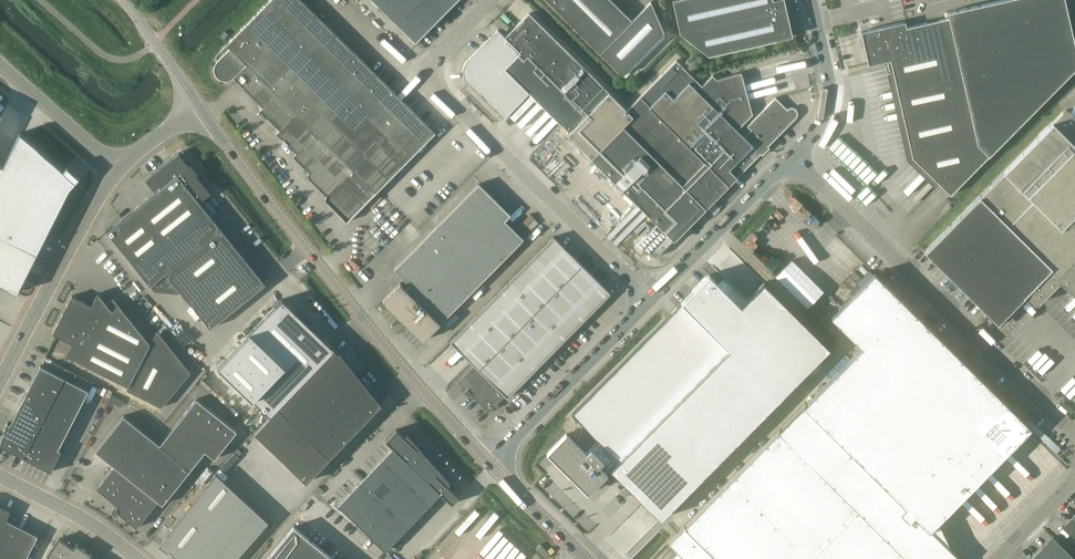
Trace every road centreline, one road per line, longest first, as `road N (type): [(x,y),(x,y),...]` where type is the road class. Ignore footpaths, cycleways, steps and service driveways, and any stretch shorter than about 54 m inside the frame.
road 1 (unclassified): [(491,463),(198,109)]
road 2 (unclassified): [(649,299),(431,80),(429,63),(440,44),(487,0)]
road 3 (unclassified): [(1074,437),(789,162)]
road 4 (unclassified): [(0,382),(118,170)]
road 5 (unclassified): [(491,463),(649,299)]
road 6 (unclassified): [(649,299),(789,162)]
road 7 (unclassified): [(789,162),(827,112),(810,0)]
road 8 (residential): [(136,558),(97,528),(0,477)]
road 9 (unclassified): [(118,170),(0,65)]
road 10 (unclassified): [(198,109),(122,0)]
road 11 (unclassified): [(581,557),(491,463)]

